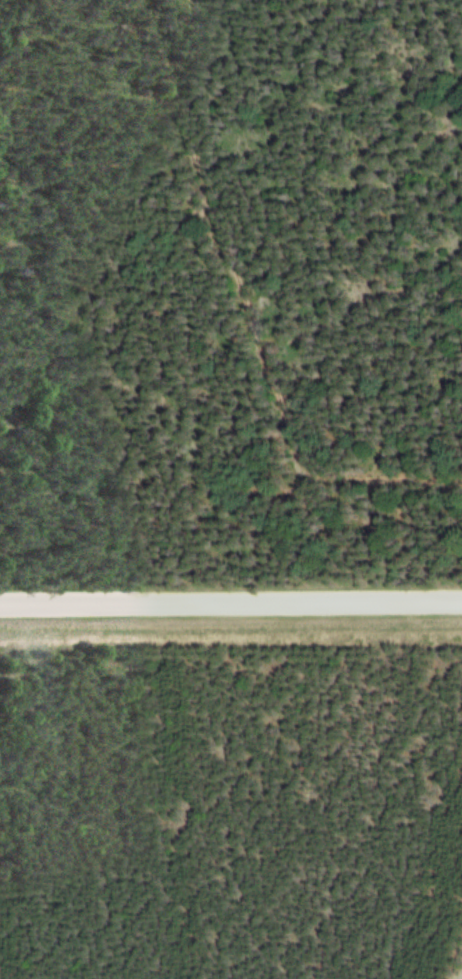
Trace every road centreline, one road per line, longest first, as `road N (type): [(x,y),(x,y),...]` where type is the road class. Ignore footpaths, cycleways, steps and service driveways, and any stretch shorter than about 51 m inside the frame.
road 1 (track): [(139,0),(296,471),(461,483)]
road 2 (residential): [(461,603),(0,605)]

